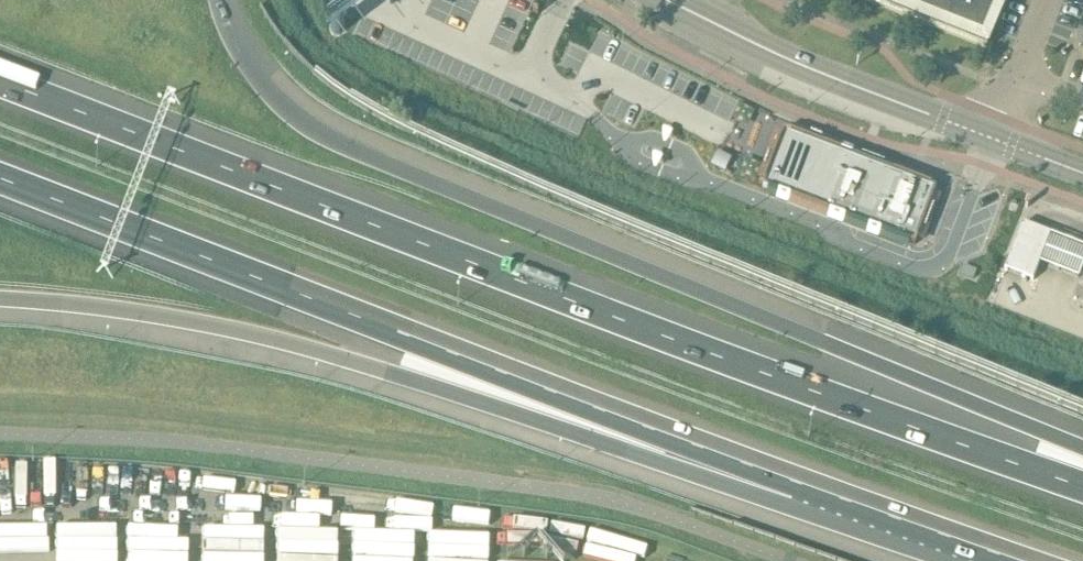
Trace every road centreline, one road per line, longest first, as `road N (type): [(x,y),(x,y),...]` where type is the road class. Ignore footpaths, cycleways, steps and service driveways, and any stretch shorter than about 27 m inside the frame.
road 1 (motorway): [(1082,485),(887,418),(0,79)]
road 2 (motorway): [(1082,449),(367,160),(301,124),(257,75),(220,0)]
road 3 (motorway): [(0,178),(797,482)]
road 4 (motorway): [(0,304),(203,321),(675,469),(797,482)]
road 5 (tertiary): [(669,0),(790,59),(995,141)]
road 6 (motorway): [(797,482),(1025,560)]

